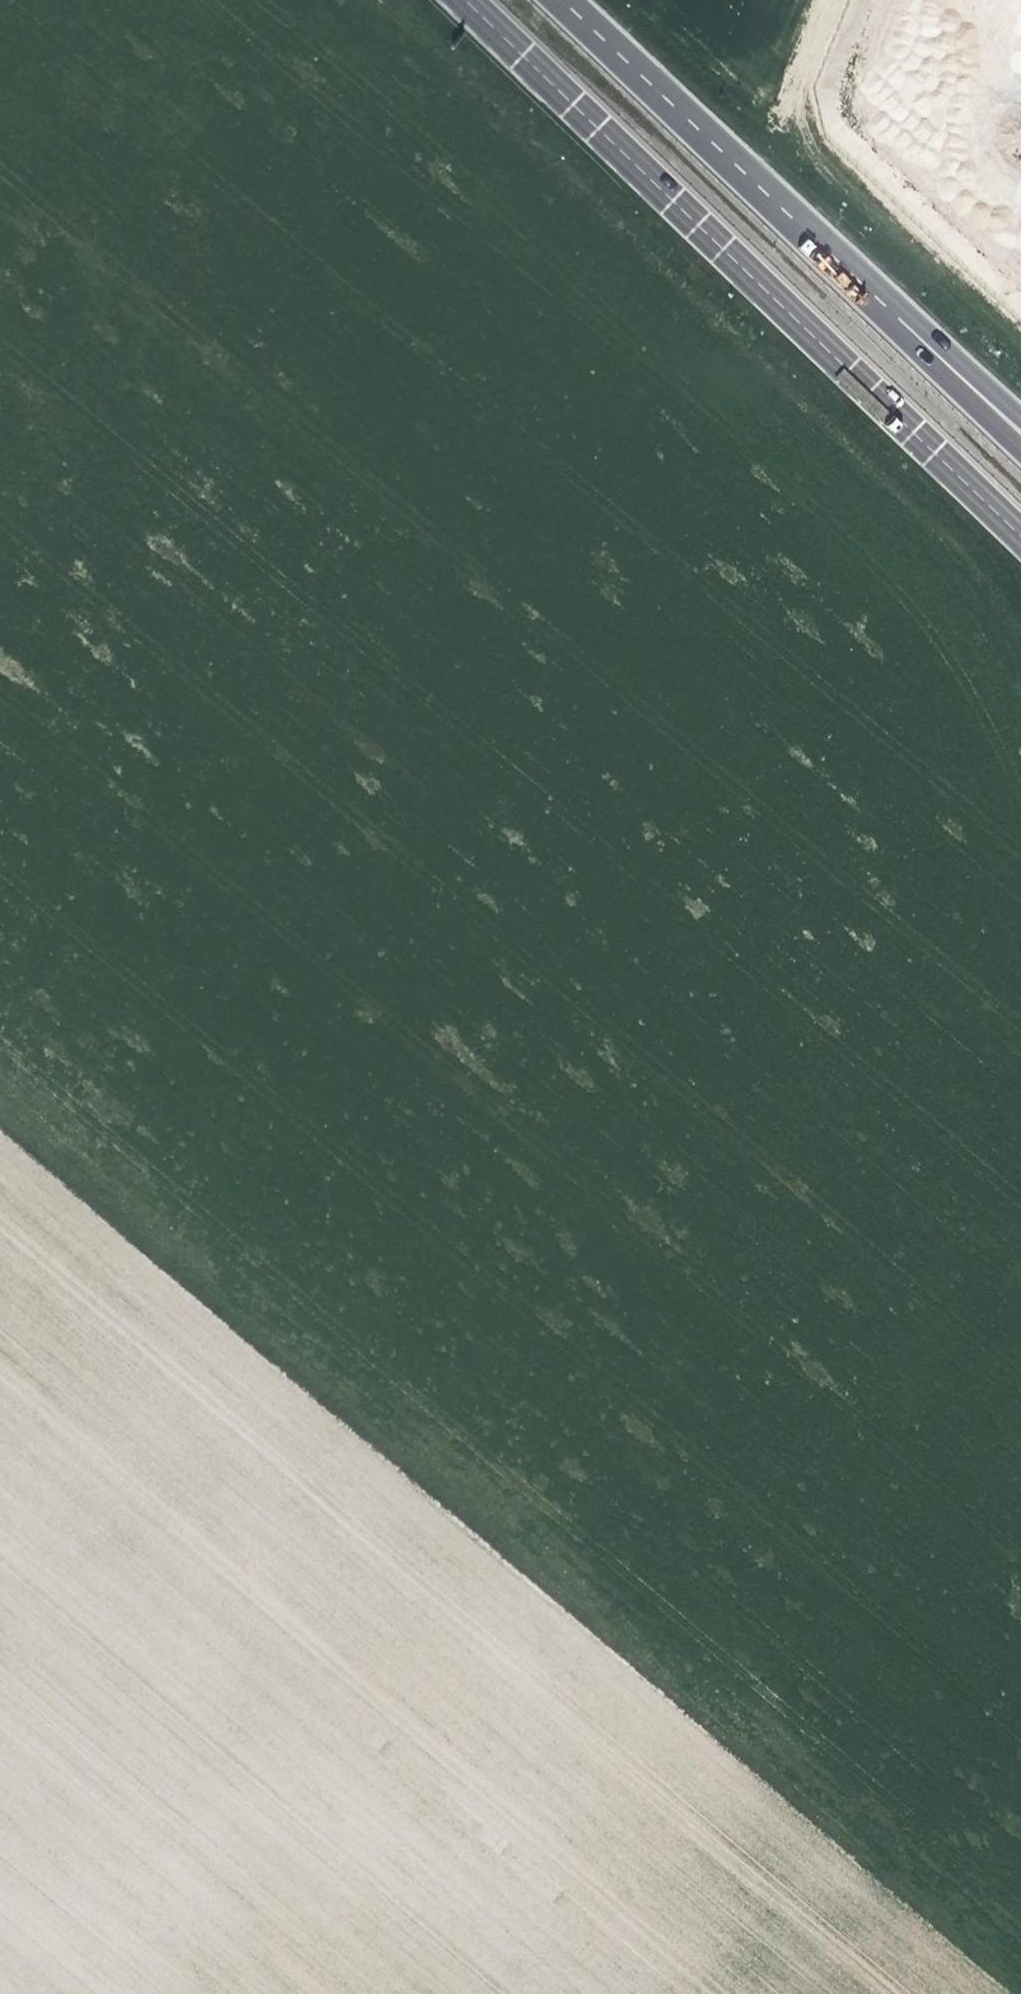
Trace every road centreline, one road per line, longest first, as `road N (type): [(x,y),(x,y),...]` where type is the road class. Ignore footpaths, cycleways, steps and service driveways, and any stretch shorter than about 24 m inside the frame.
road 1 (primary): [(467,0),(1020,537)]
road 2 (primary): [(882,311),(556,0)]
road 3 (primary): [(1020,446),(882,311)]
road 4 (primary): [(1020,420),(882,311)]

